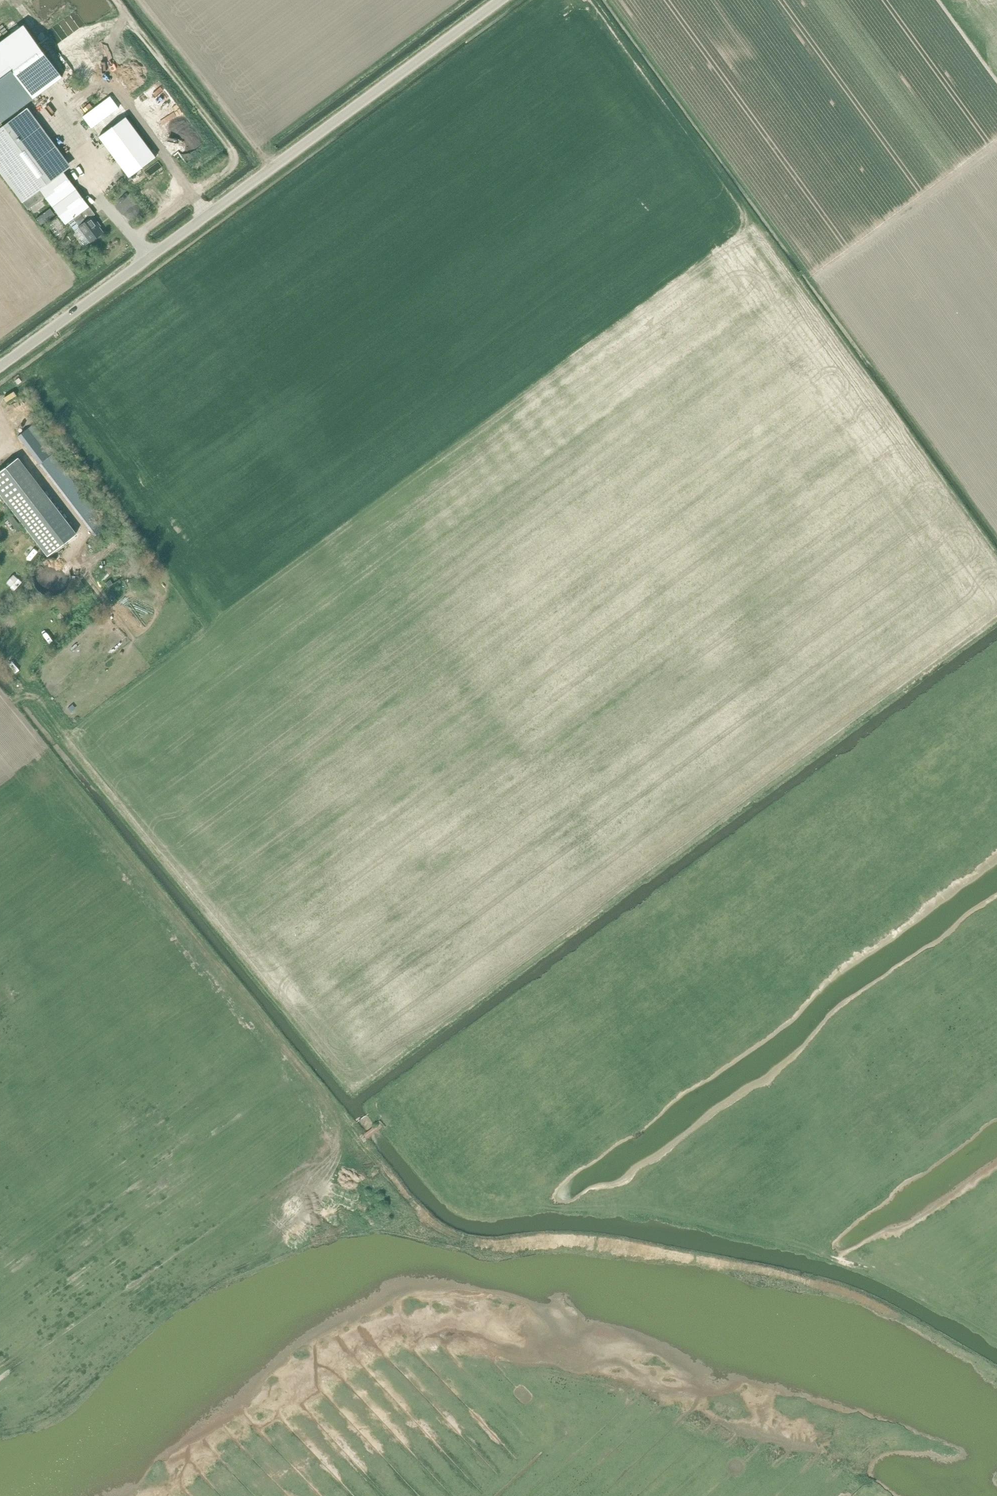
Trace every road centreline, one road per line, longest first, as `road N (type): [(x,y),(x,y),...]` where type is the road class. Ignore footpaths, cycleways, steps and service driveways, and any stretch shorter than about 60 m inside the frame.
road 1 (unclassified): [(0,371),(509,0)]

